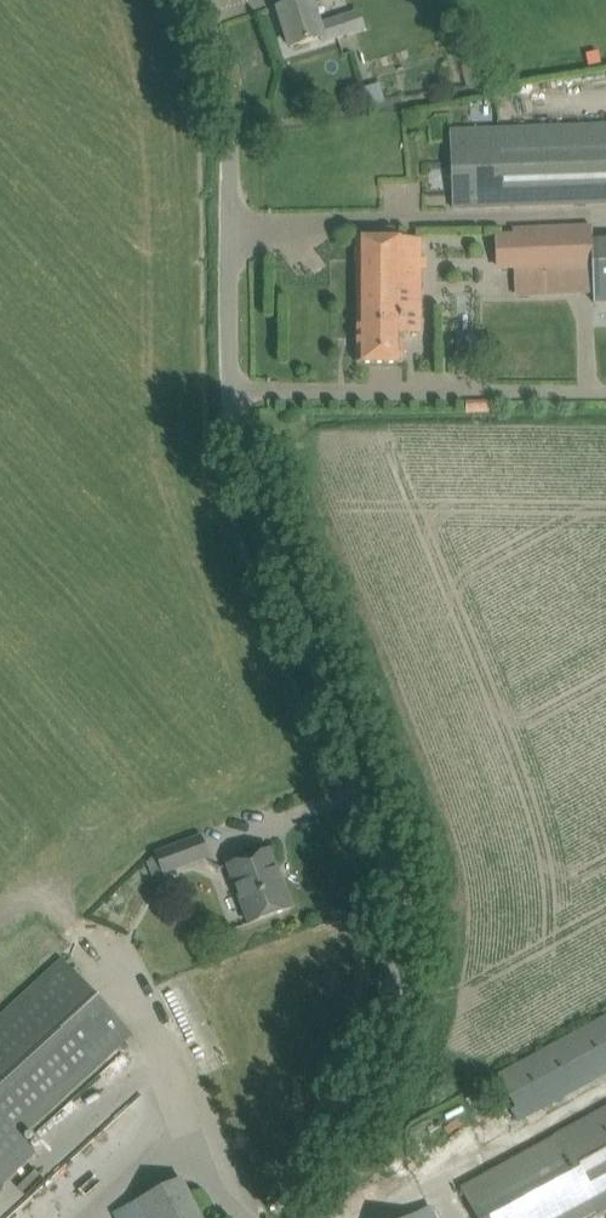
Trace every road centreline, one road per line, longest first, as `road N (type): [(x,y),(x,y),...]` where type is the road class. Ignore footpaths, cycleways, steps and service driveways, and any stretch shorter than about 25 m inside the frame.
road 1 (unclassified): [(327,1217),(391,990),(389,866),(223,393),(223,100),(195,0)]

